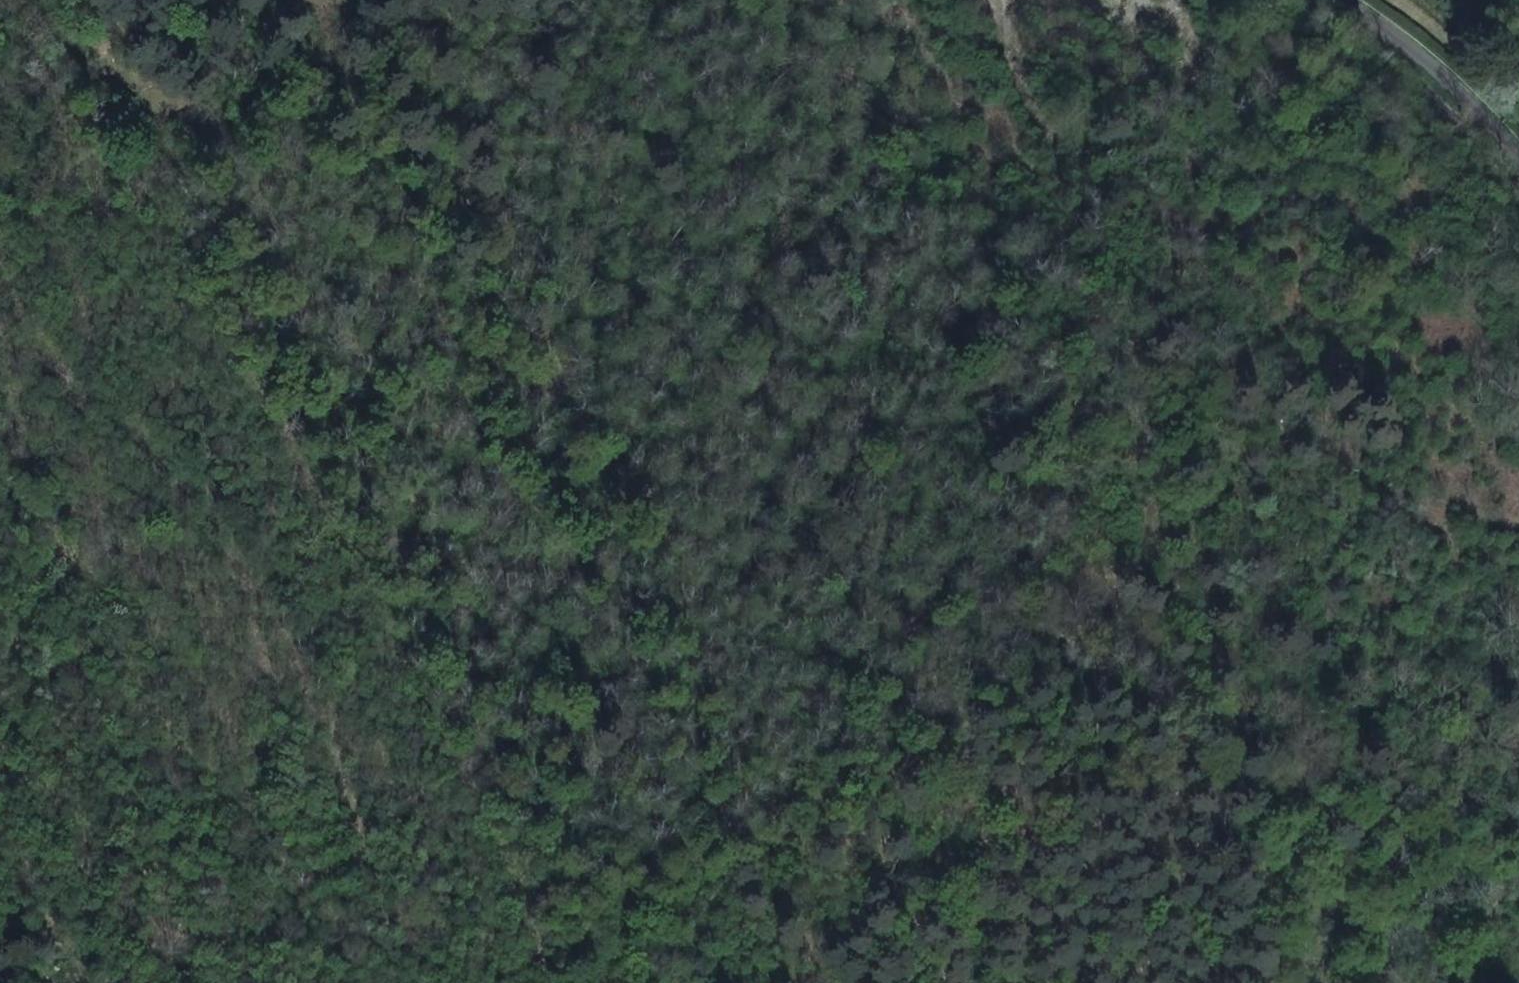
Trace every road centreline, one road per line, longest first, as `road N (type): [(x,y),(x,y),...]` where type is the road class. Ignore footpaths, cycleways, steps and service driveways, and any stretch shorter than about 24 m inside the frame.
road 1 (track): [(540,982),(533,948),(204,301),(0,25)]
road 2 (residential): [(1346,0),(1442,67),(1518,145)]

